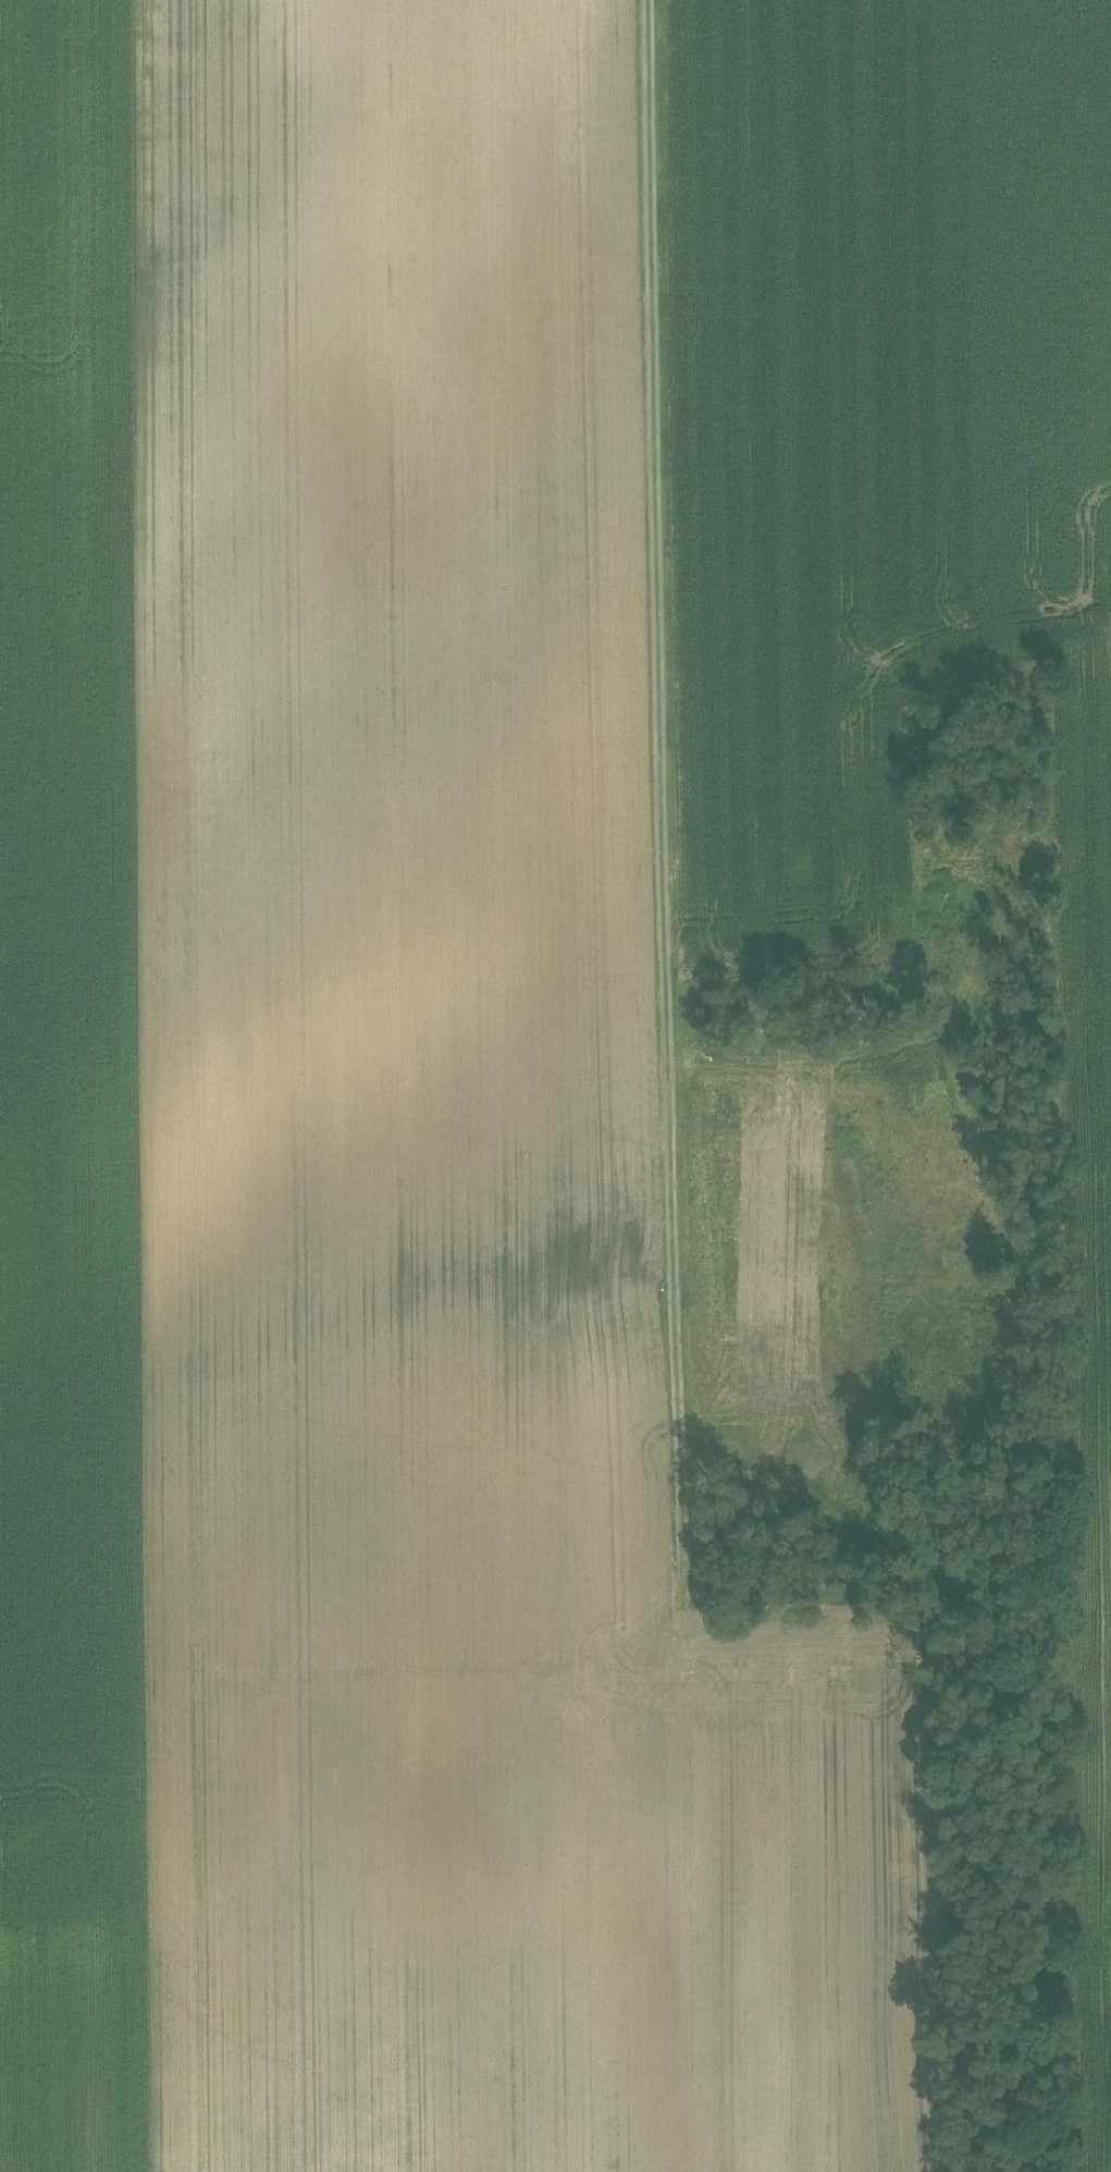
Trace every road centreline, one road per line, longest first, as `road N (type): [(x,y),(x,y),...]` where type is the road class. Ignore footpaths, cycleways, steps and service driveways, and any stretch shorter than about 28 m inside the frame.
road 1 (track): [(656,0),(670,1082),(687,1625)]
road 2 (track): [(683,1456),(845,1524),(887,1558),(911,1606),(923,1659),(931,2171)]
road 3 (track): [(669,1038),(778,1070),(980,1025),(1052,1030)]

